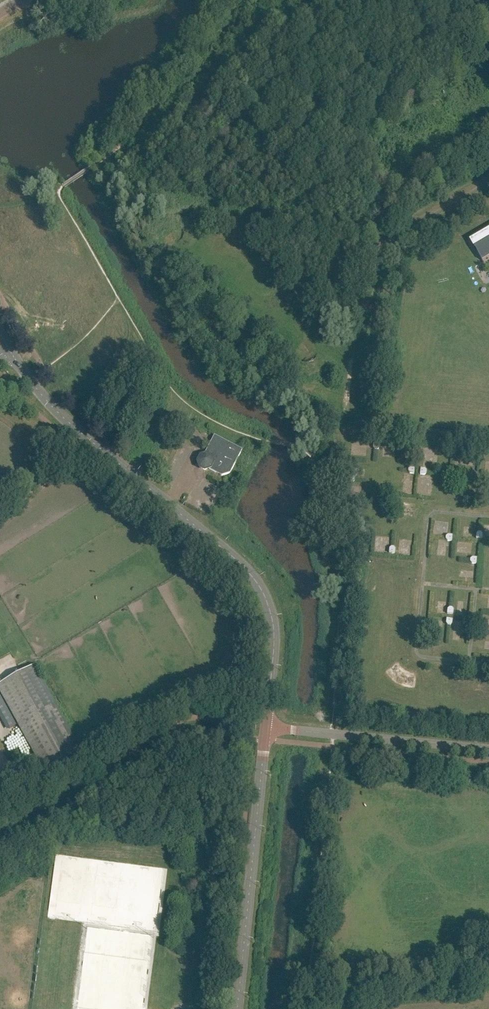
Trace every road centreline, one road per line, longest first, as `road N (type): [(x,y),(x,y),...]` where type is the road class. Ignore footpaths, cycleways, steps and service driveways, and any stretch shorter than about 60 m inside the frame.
road 1 (tertiary): [(267,727),(274,620),(261,587),(76,432),(10,350)]
road 2 (tertiary): [(232,1008),(267,727)]
road 3 (unclassified): [(267,727),(488,748)]

